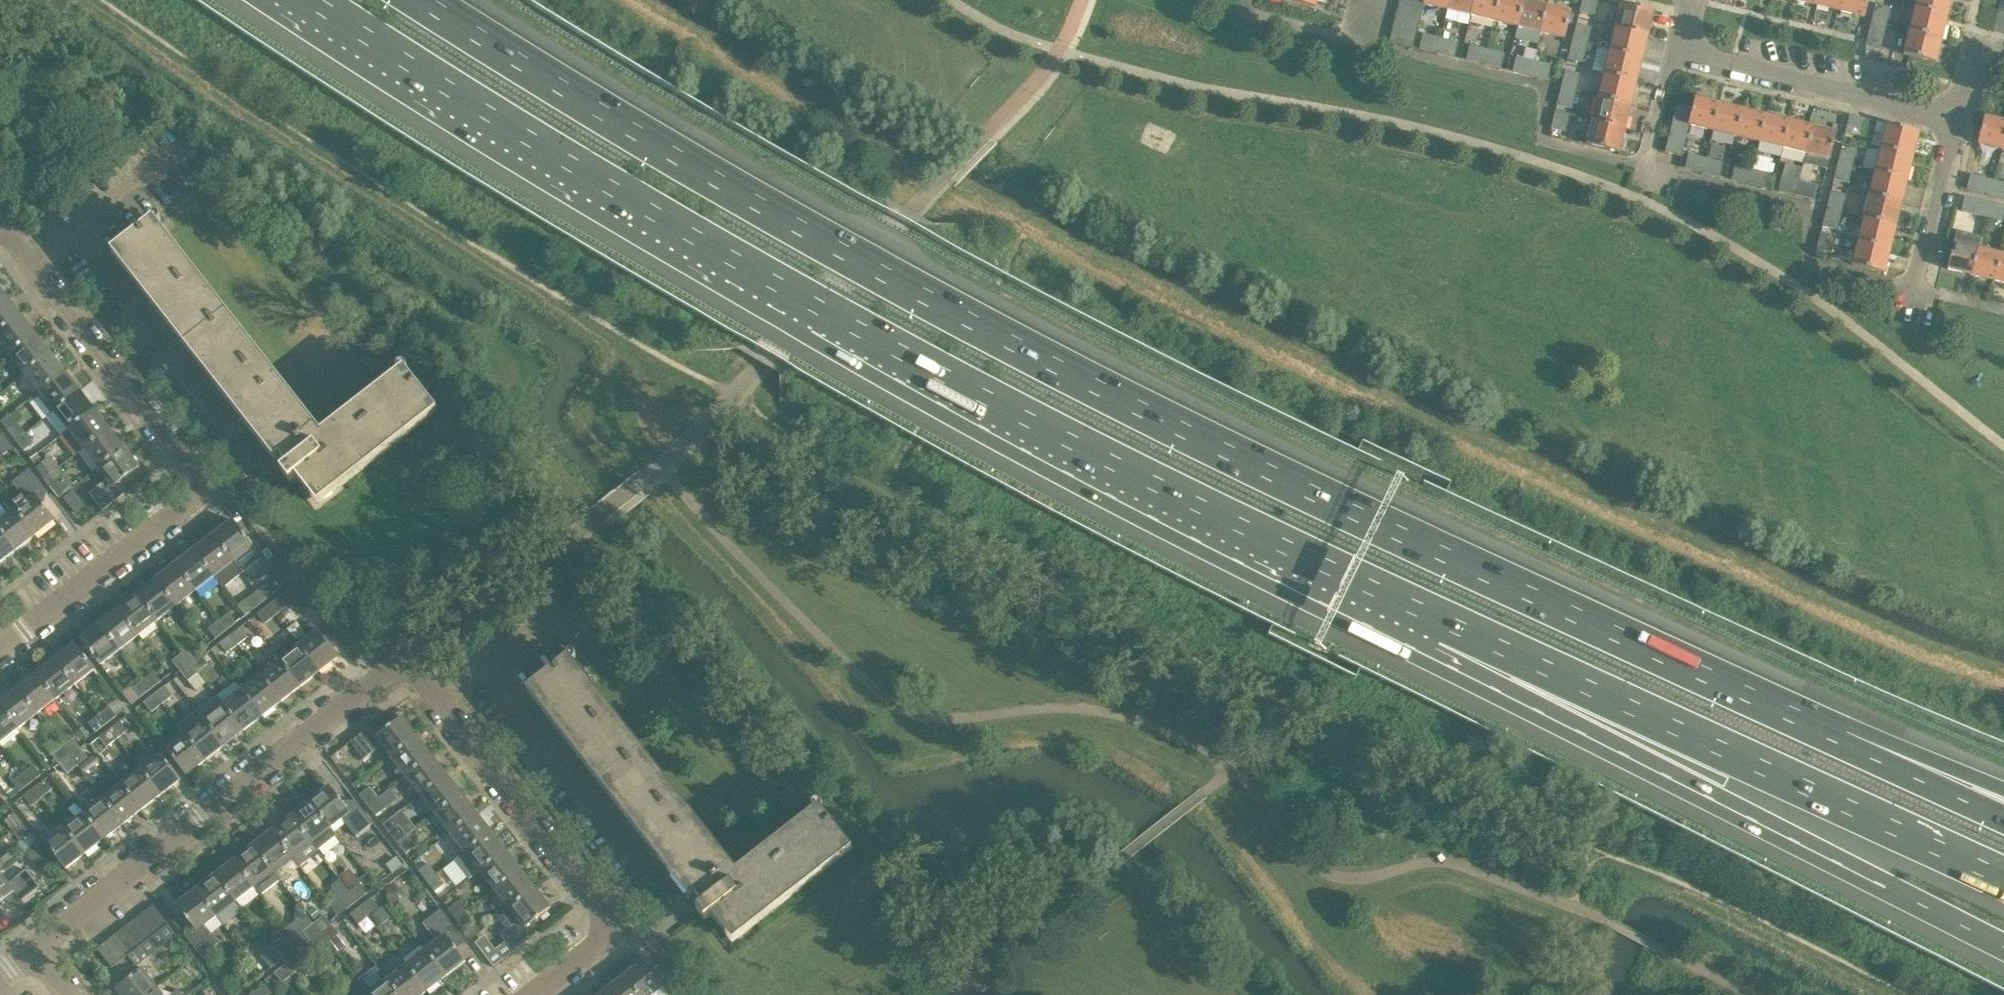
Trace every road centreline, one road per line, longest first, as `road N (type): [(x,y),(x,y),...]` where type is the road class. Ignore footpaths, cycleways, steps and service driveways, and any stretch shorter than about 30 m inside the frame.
road 1 (motorway): [(1842,737),(1053,366),(683,160),(423,0)]
road 2 (motorway): [(312,0),(832,316),(1447,626)]
road 3 (motorway): [(1447,626),(1718,801),(2003,947)]
road 4 (motorway): [(1447,626),(2003,881)]
road 5 (residential): [(0,649),(178,512),(189,485),(183,460),(0,235)]
road 6 (residential): [(30,949),(405,669)]
road 7 (residential): [(525,994),(607,932),(607,901),(431,684),(405,669)]
road 8 (residential): [(1962,114),(1672,46)]
road 9 (residential): [(1962,114),(1919,297)]
road 10 (motorway): [(2003,815),(1842,737)]
road 11 (motorway): [(2003,796),(1842,737)]
road 12 (residential): [(1646,166),(1672,46)]

